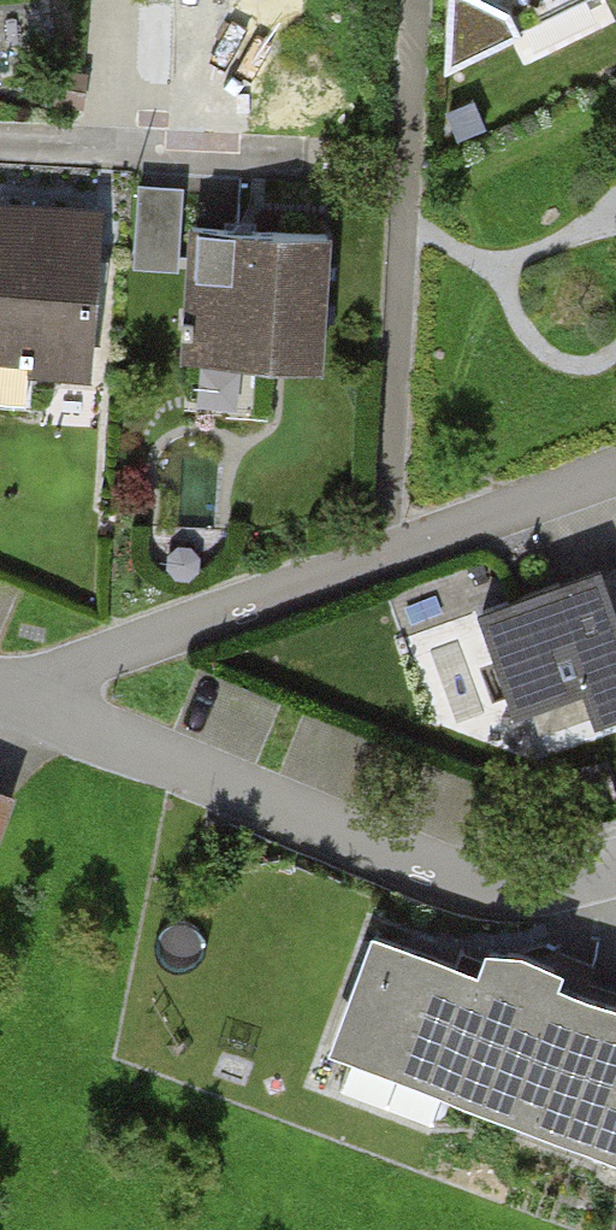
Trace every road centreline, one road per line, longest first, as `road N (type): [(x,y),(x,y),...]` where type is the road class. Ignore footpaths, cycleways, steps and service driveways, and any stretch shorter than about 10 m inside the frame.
road 1 (residential): [(0,708),(462,883),(520,894),(615,869)]
road 2 (residential): [(415,0),(385,552)]
road 3 (residential): [(385,552),(0,699)]
road 4 (residential): [(615,470),(385,552)]

